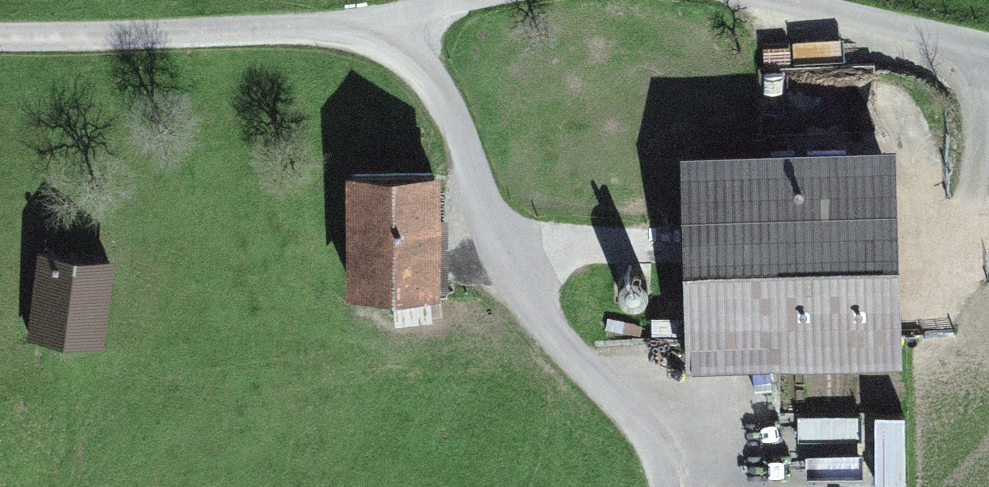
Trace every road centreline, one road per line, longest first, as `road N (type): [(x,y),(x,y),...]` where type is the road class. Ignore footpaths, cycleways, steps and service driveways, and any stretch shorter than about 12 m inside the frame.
road 1 (track): [(0,40),(395,34),(564,0)]
road 2 (track): [(659,486),(657,468),(503,293),(395,34)]
road 3 (track): [(680,0),(769,7),(988,58)]

